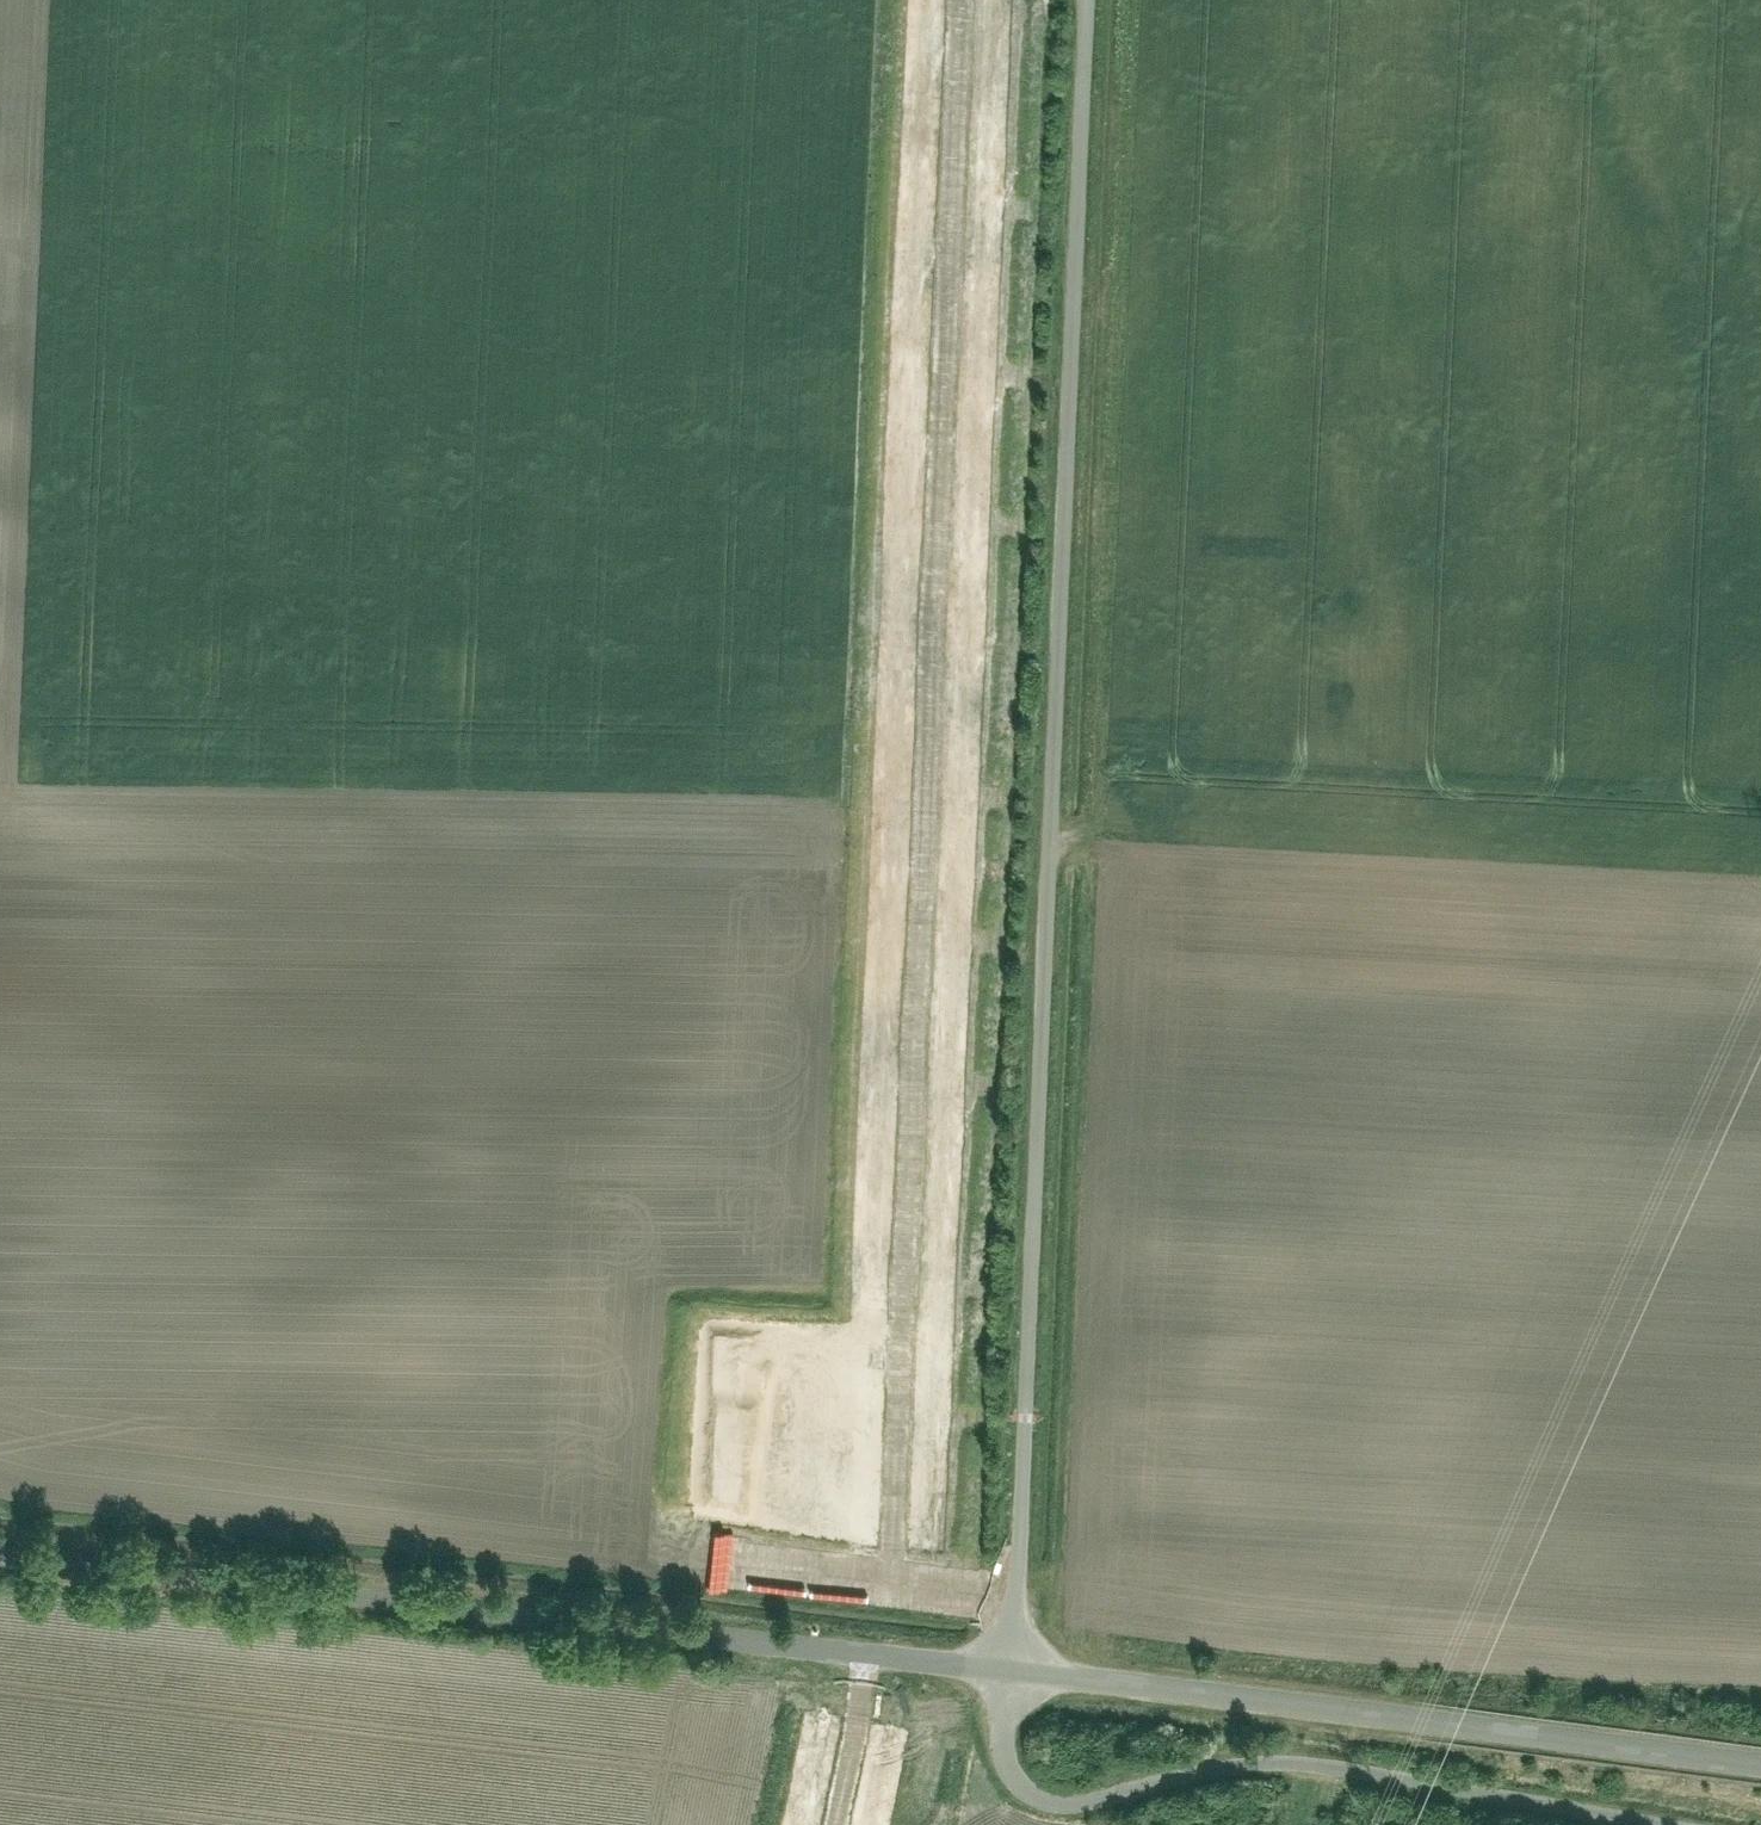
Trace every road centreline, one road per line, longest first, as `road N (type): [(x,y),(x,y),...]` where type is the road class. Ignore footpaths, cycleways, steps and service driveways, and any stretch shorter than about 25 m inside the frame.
road 1 (residential): [(1087,0),(1021,1540),(1008,1669)]
road 2 (residential): [(0,1553),(1008,1669)]
road 3 (residential): [(1008,1669),(1760,1759)]

